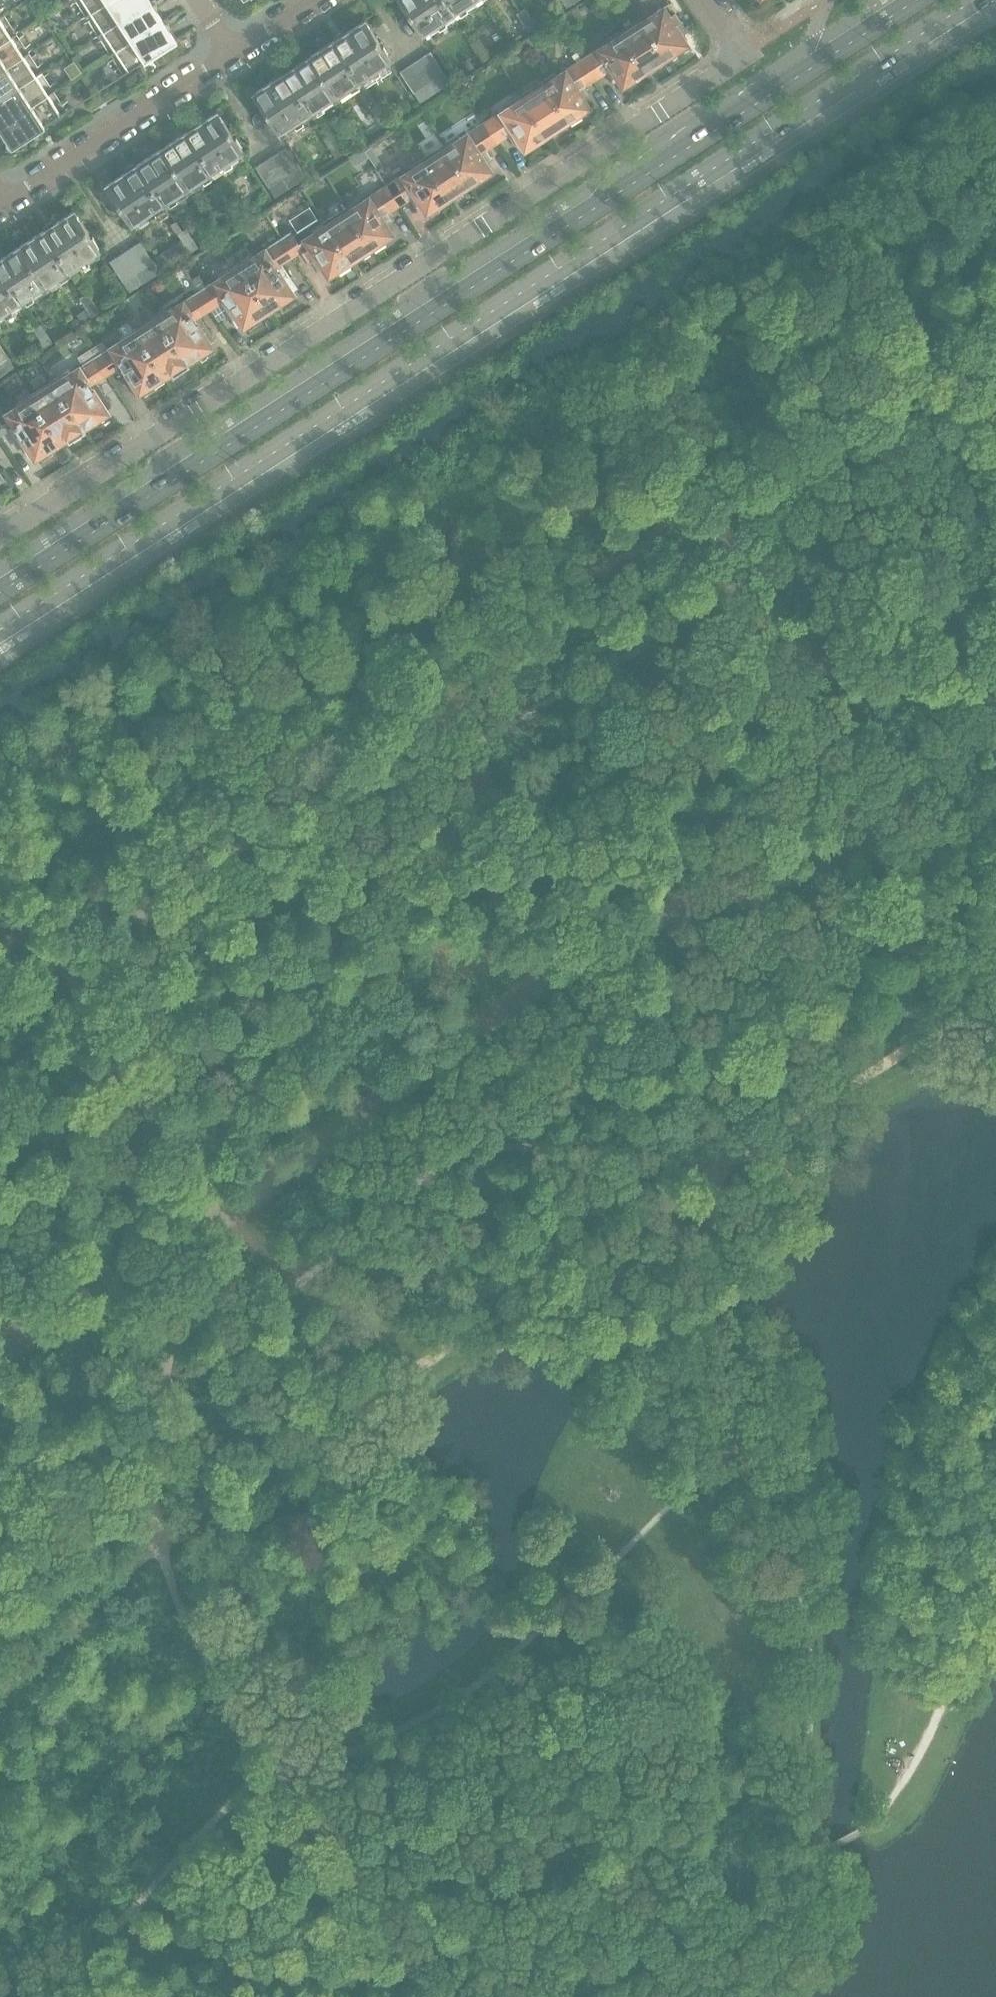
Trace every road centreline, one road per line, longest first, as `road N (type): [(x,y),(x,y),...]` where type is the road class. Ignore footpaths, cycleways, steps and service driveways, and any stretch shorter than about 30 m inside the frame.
road 1 (primary): [(0,641),(993,0)]
road 2 (unclassified): [(0,1343),(259,1188),(551,970),(671,907),(995,802)]
road 3 (primary): [(906,0),(0,587)]
road 4 (residential): [(746,52),(0,541)]
road 5 (residential): [(0,205),(229,57)]

